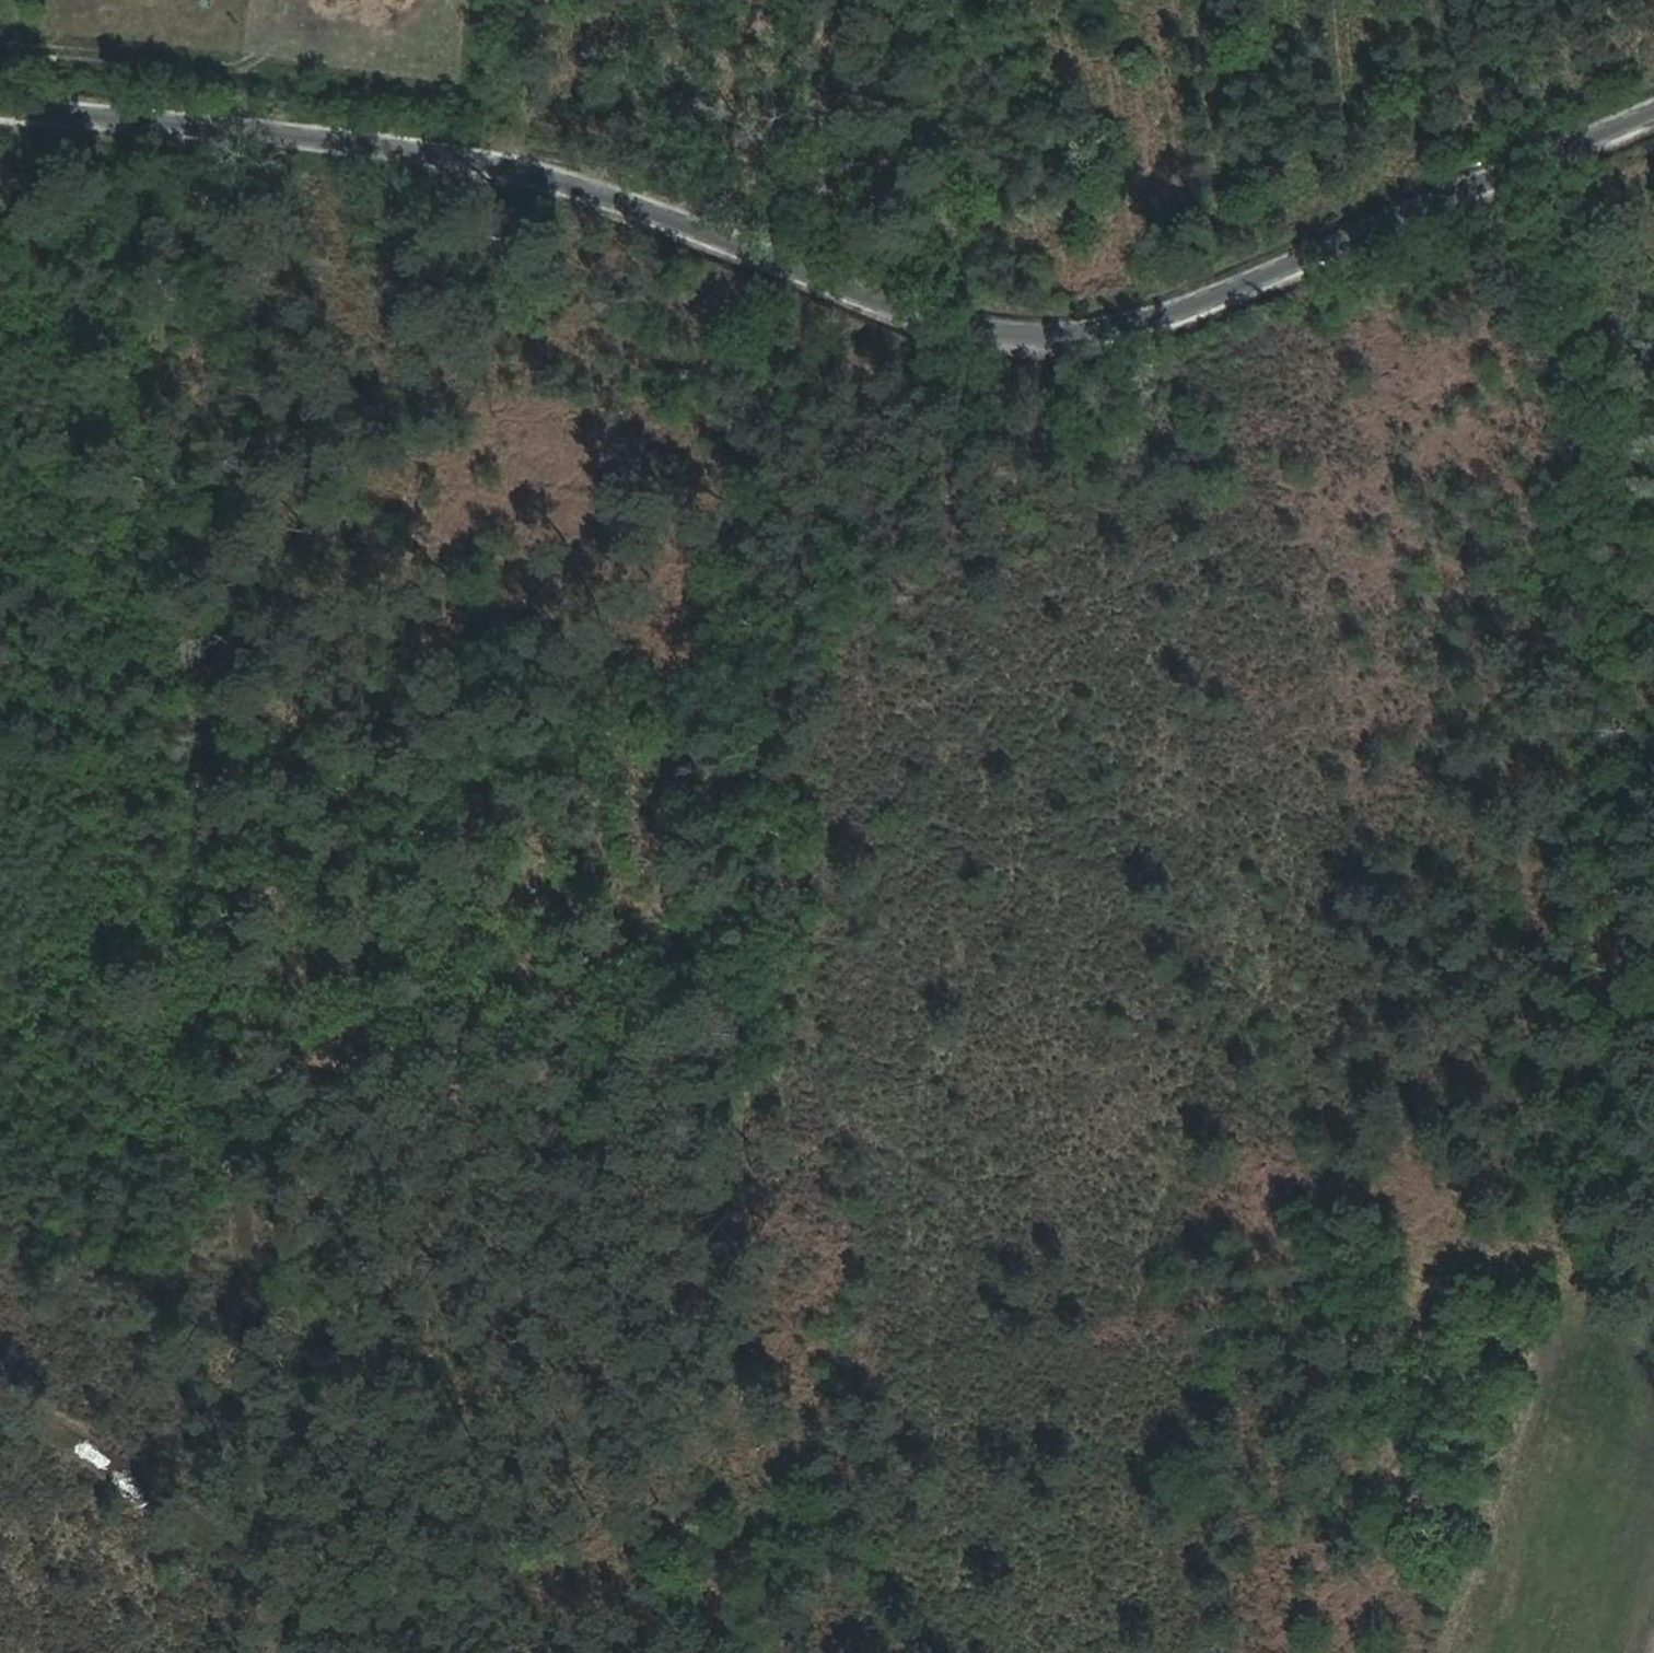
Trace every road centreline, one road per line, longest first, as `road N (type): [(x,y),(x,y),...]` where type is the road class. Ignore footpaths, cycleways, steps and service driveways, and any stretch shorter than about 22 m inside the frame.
road 1 (unclassified): [(0,117),(412,148),(628,206),(963,340),(1066,341),(1216,304),(1653,122)]
road 2 (track): [(1525,1652),(1653,1279)]

